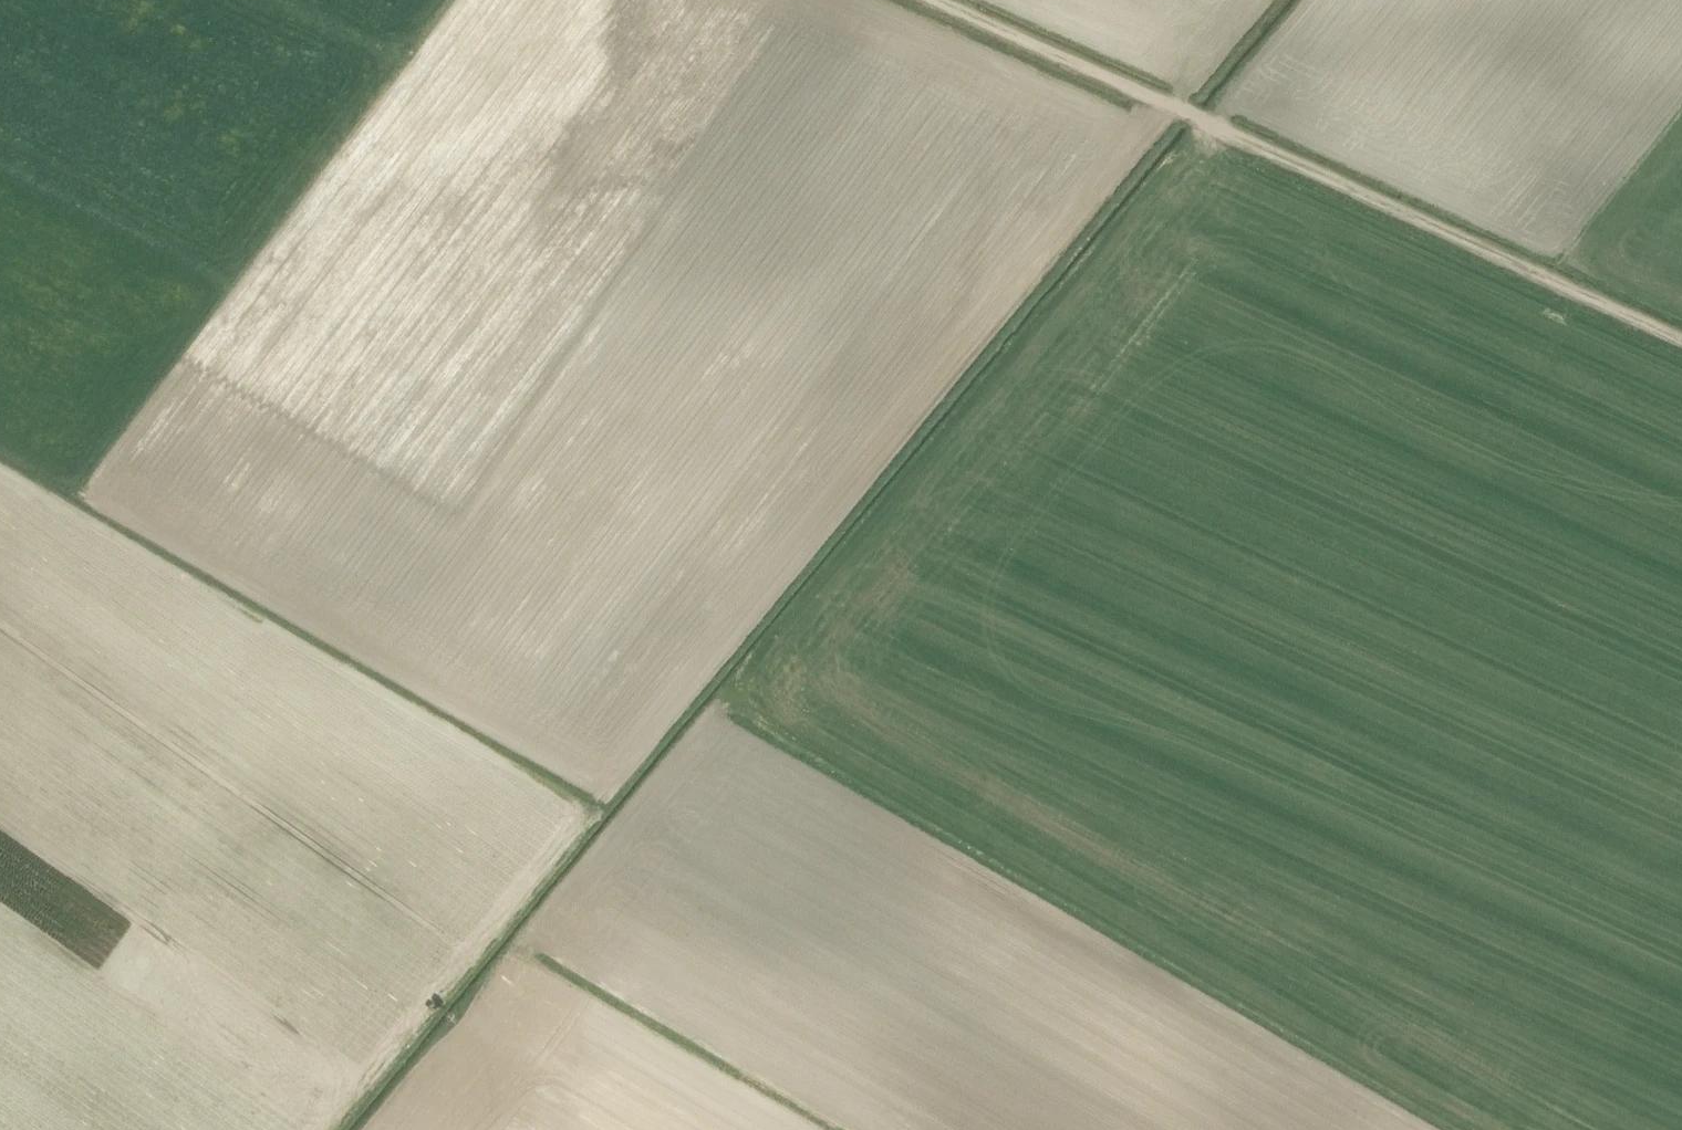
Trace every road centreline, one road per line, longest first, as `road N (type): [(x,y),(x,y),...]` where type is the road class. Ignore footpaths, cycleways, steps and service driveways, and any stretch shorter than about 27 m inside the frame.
road 1 (track): [(1681,344),(931,0)]

